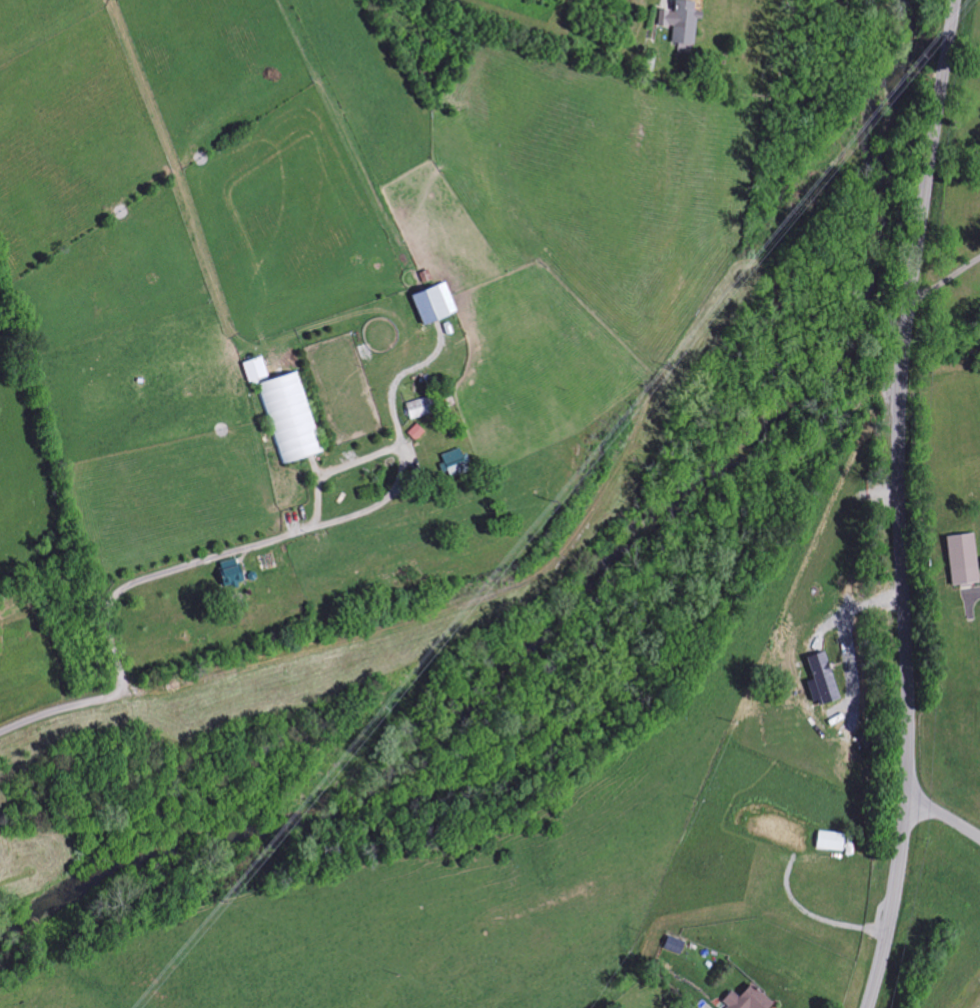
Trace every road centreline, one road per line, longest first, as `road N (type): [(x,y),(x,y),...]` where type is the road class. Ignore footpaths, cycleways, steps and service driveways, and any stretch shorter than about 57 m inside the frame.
road 1 (tertiary): [(868,1007),(899,851),(907,745),(900,370),(955,0)]
road 2 (residential): [(120,693),(50,711),(0,736)]

